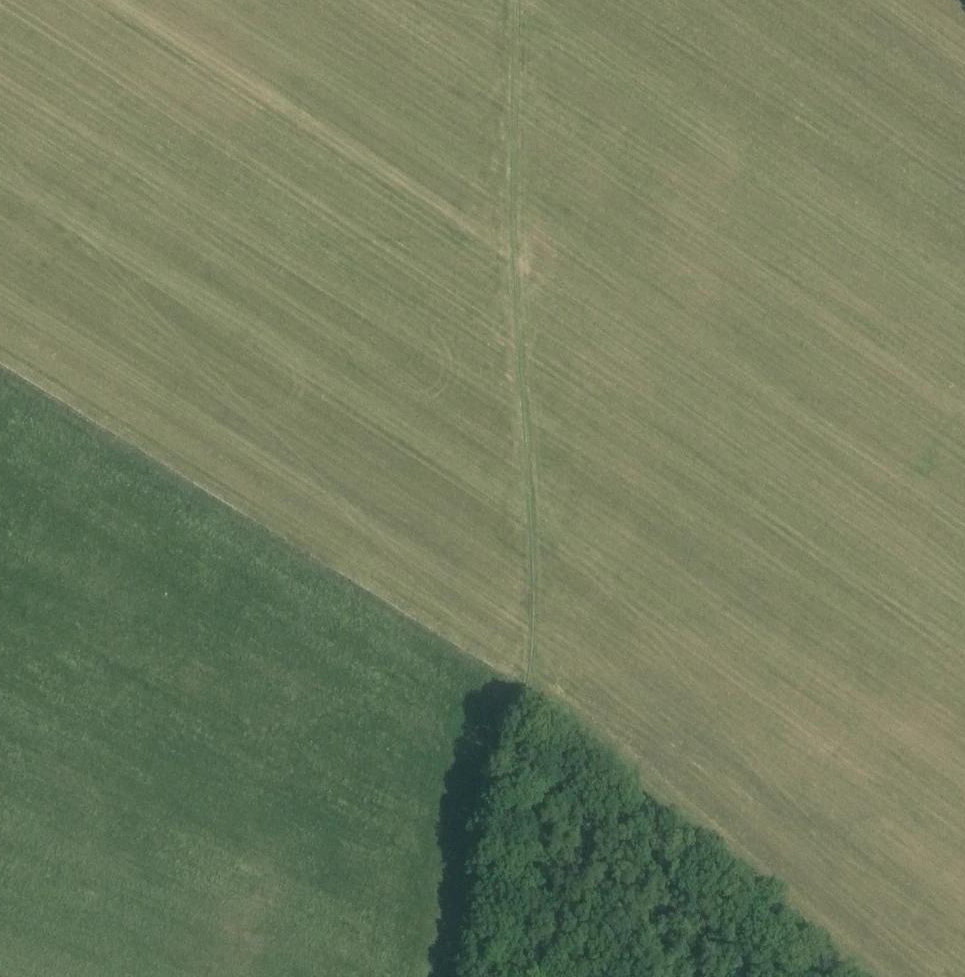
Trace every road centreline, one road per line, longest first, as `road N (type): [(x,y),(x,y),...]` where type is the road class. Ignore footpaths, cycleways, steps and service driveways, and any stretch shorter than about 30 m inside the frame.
road 1 (track): [(513,0),(504,237),(529,637),(518,716)]
road 2 (track): [(465,976),(518,716)]

